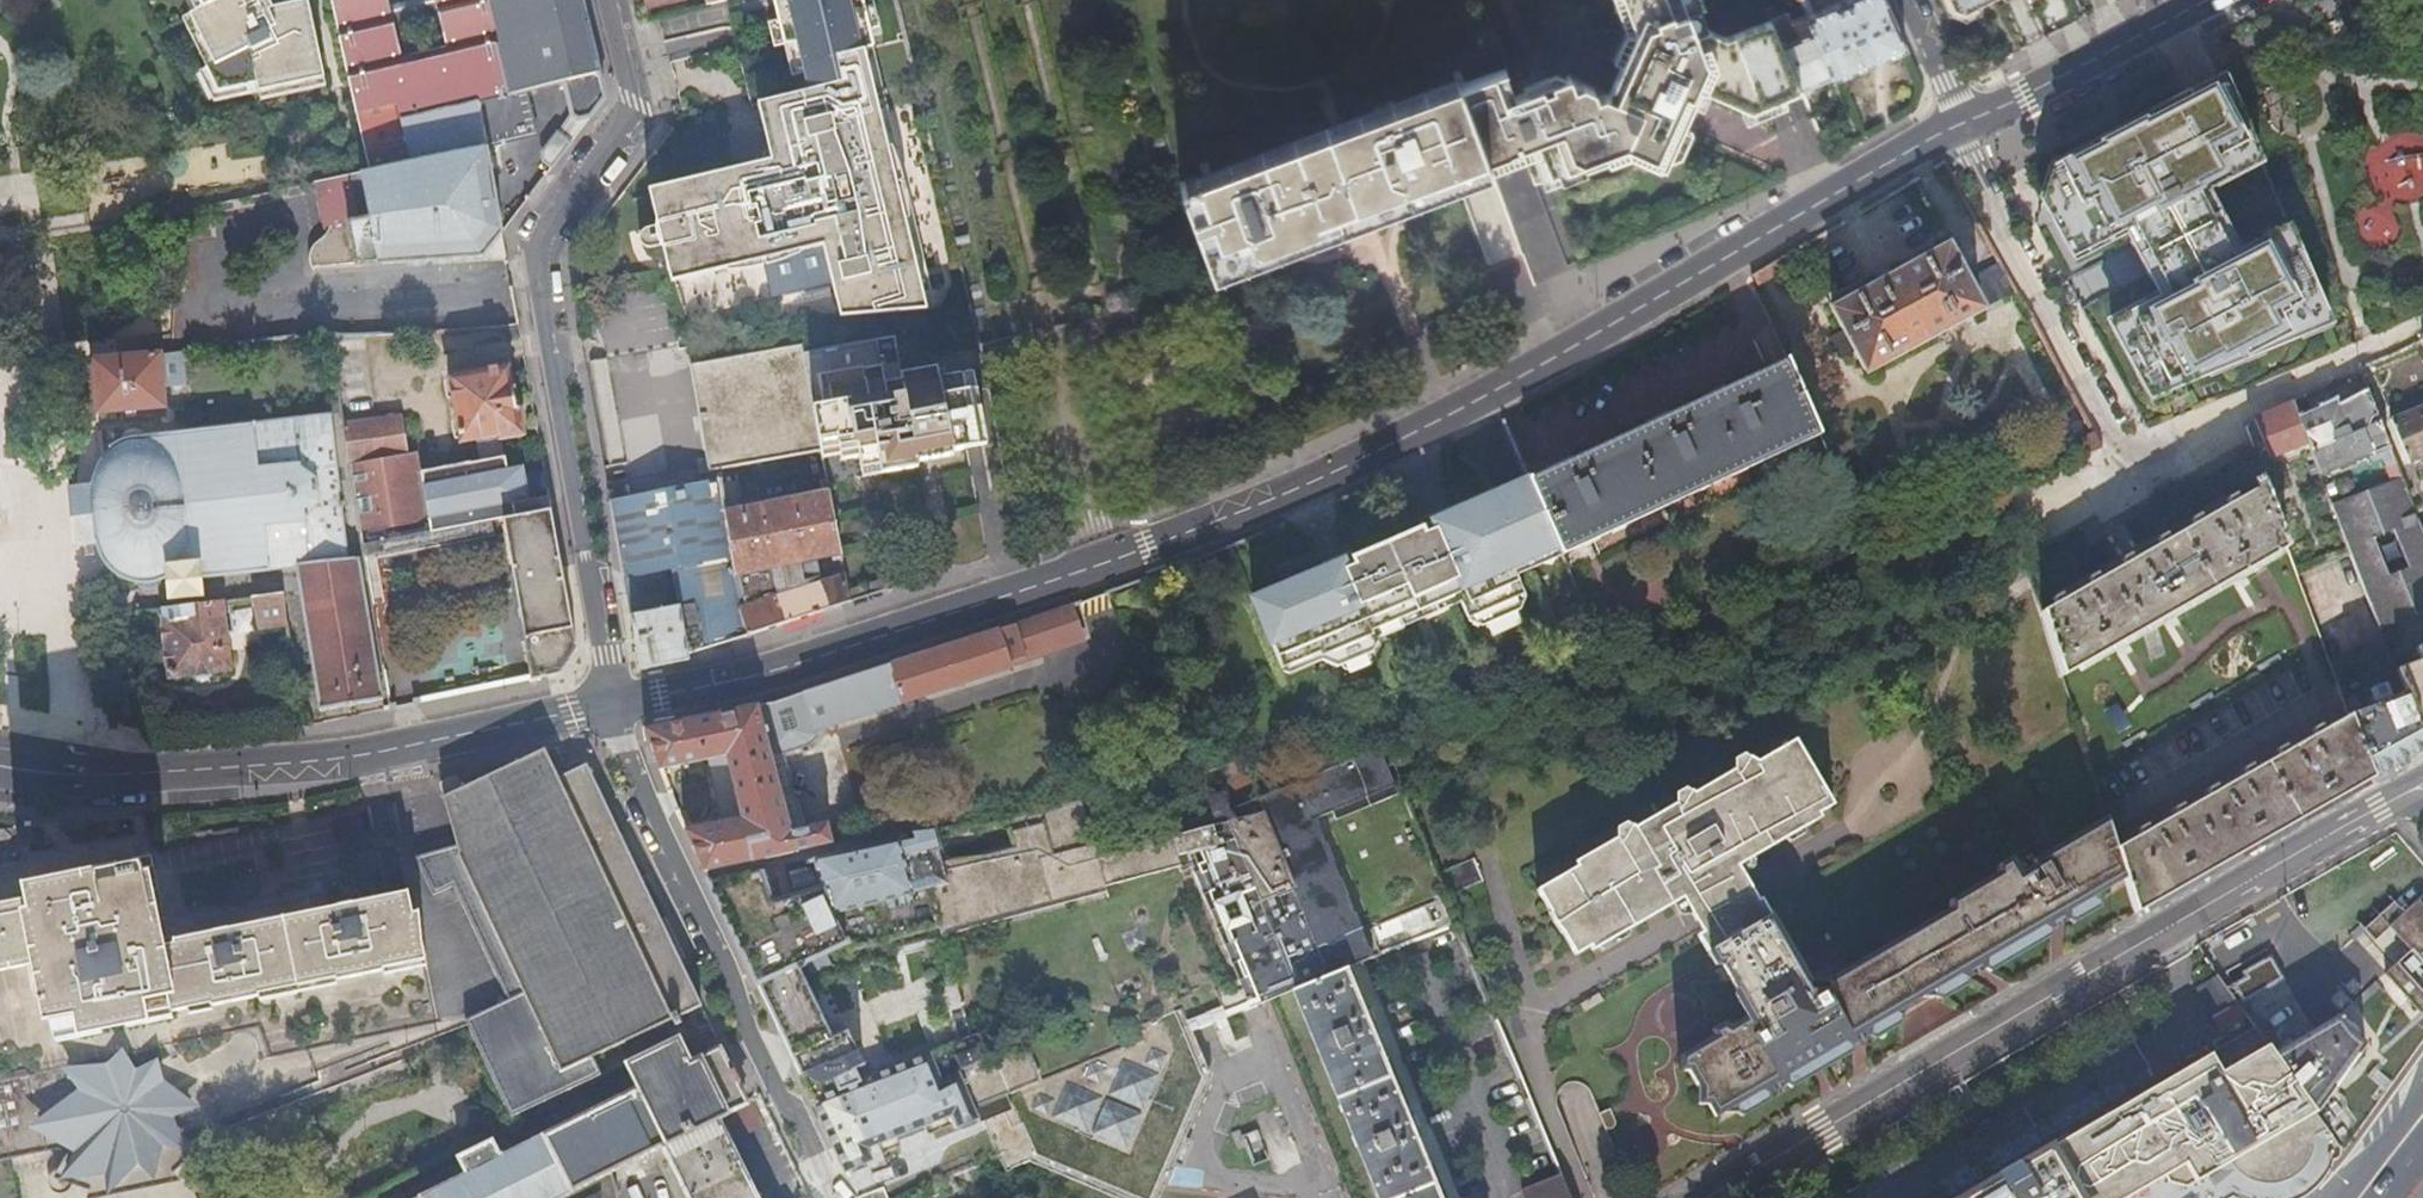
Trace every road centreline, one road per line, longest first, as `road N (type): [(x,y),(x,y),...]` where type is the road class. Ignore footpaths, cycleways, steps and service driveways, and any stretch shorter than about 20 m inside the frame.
road 1 (secondary): [(1965,120),(1815,201),(1589,343),(1287,496),(769,677),(614,708)]
road 2 (tertiary): [(1713,1197),(2376,808)]
road 3 (residential): [(606,0),(630,100),(534,250),(614,708)]
road 4 (residential): [(1965,120),(1973,158),(2102,419),(2122,444),(2140,448),(2422,324)]
road 5 (secondary): [(614,708),(287,767),(132,778),(0,764)]
road 6 (residential): [(614,708),(826,1197)]
road 7 (secondary): [(2203,0),(1965,120)]
road 8 (primary): [(2422,1085),(2340,1197)]
road 9 (residential): [(1965,120),(1911,0)]

